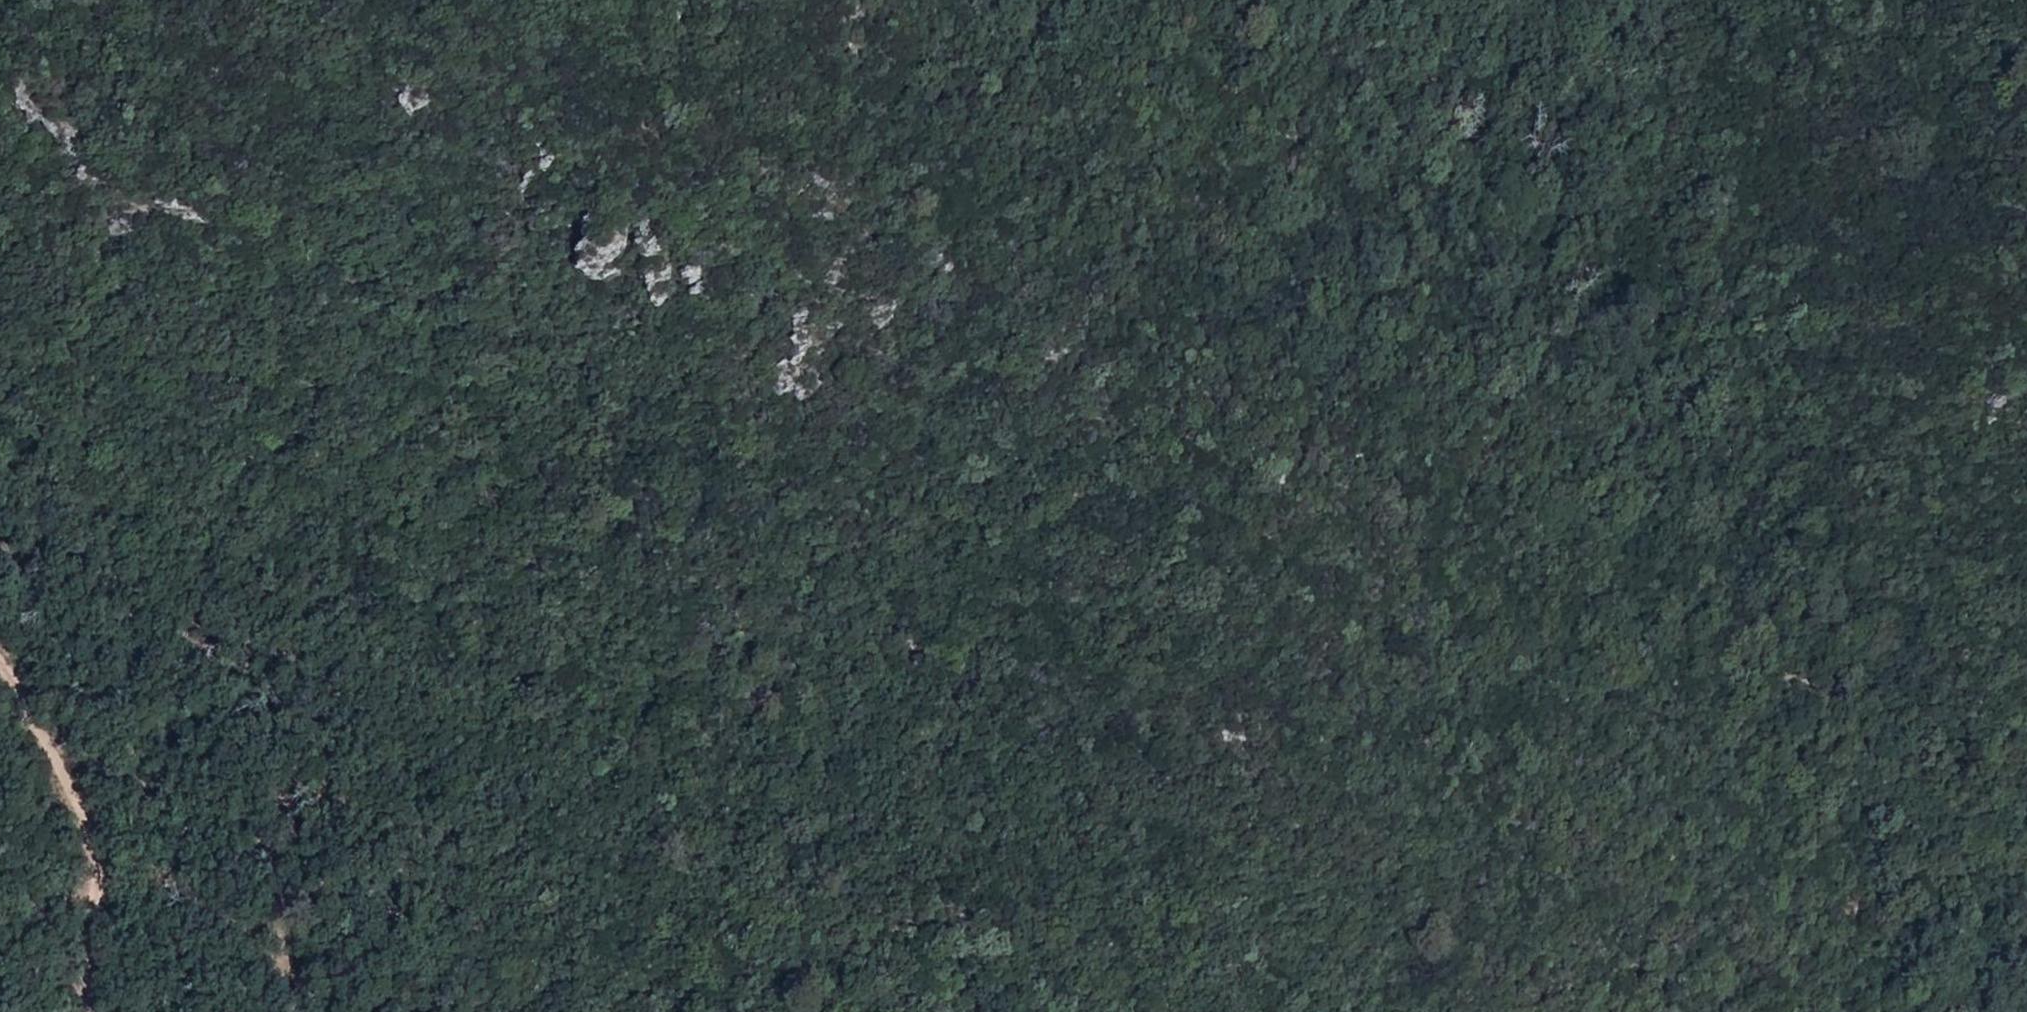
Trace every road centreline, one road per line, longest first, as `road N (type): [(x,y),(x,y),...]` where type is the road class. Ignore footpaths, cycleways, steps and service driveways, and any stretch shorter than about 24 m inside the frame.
road 1 (track): [(84,1011),(96,967),(78,842),(44,739),(0,675)]

